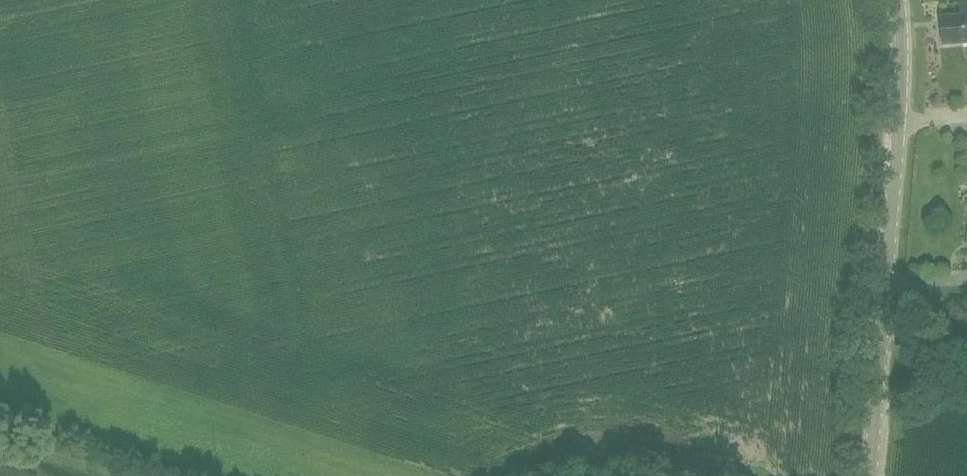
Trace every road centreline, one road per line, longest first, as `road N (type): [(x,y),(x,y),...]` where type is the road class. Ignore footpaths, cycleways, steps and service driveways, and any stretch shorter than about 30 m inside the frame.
road 1 (unclassified): [(871,475),(900,90),(896,0)]

